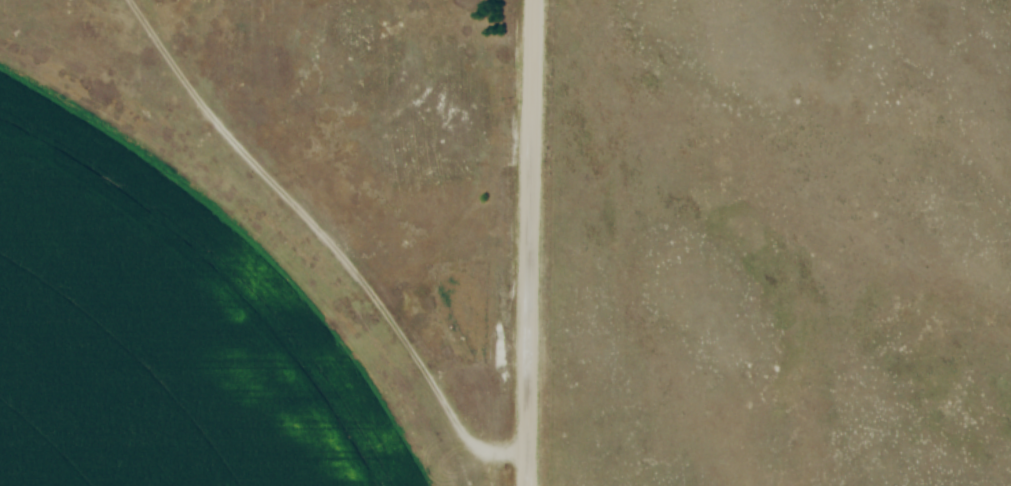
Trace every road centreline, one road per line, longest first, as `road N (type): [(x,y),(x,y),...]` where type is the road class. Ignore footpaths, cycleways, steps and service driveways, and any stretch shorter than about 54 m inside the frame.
road 1 (tertiary): [(533,0),(530,485)]

